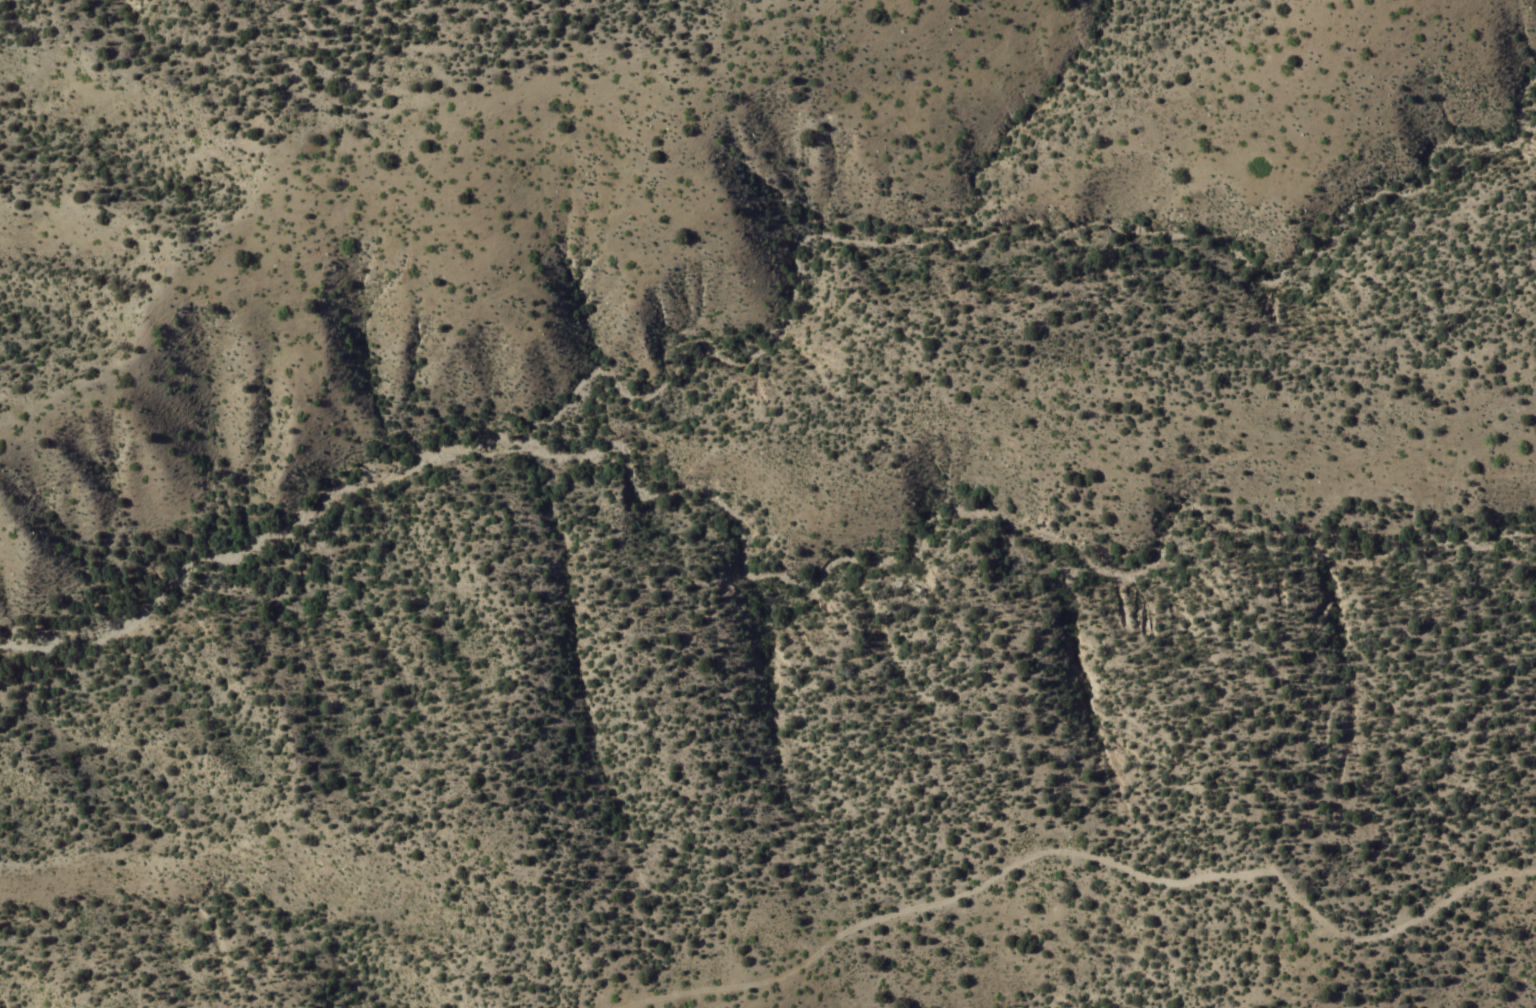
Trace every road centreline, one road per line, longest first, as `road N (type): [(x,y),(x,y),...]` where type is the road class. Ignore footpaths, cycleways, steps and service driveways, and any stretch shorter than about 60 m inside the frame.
road 1 (residential): [(1535,776),(1176,825),(893,901),(606,1007)]

